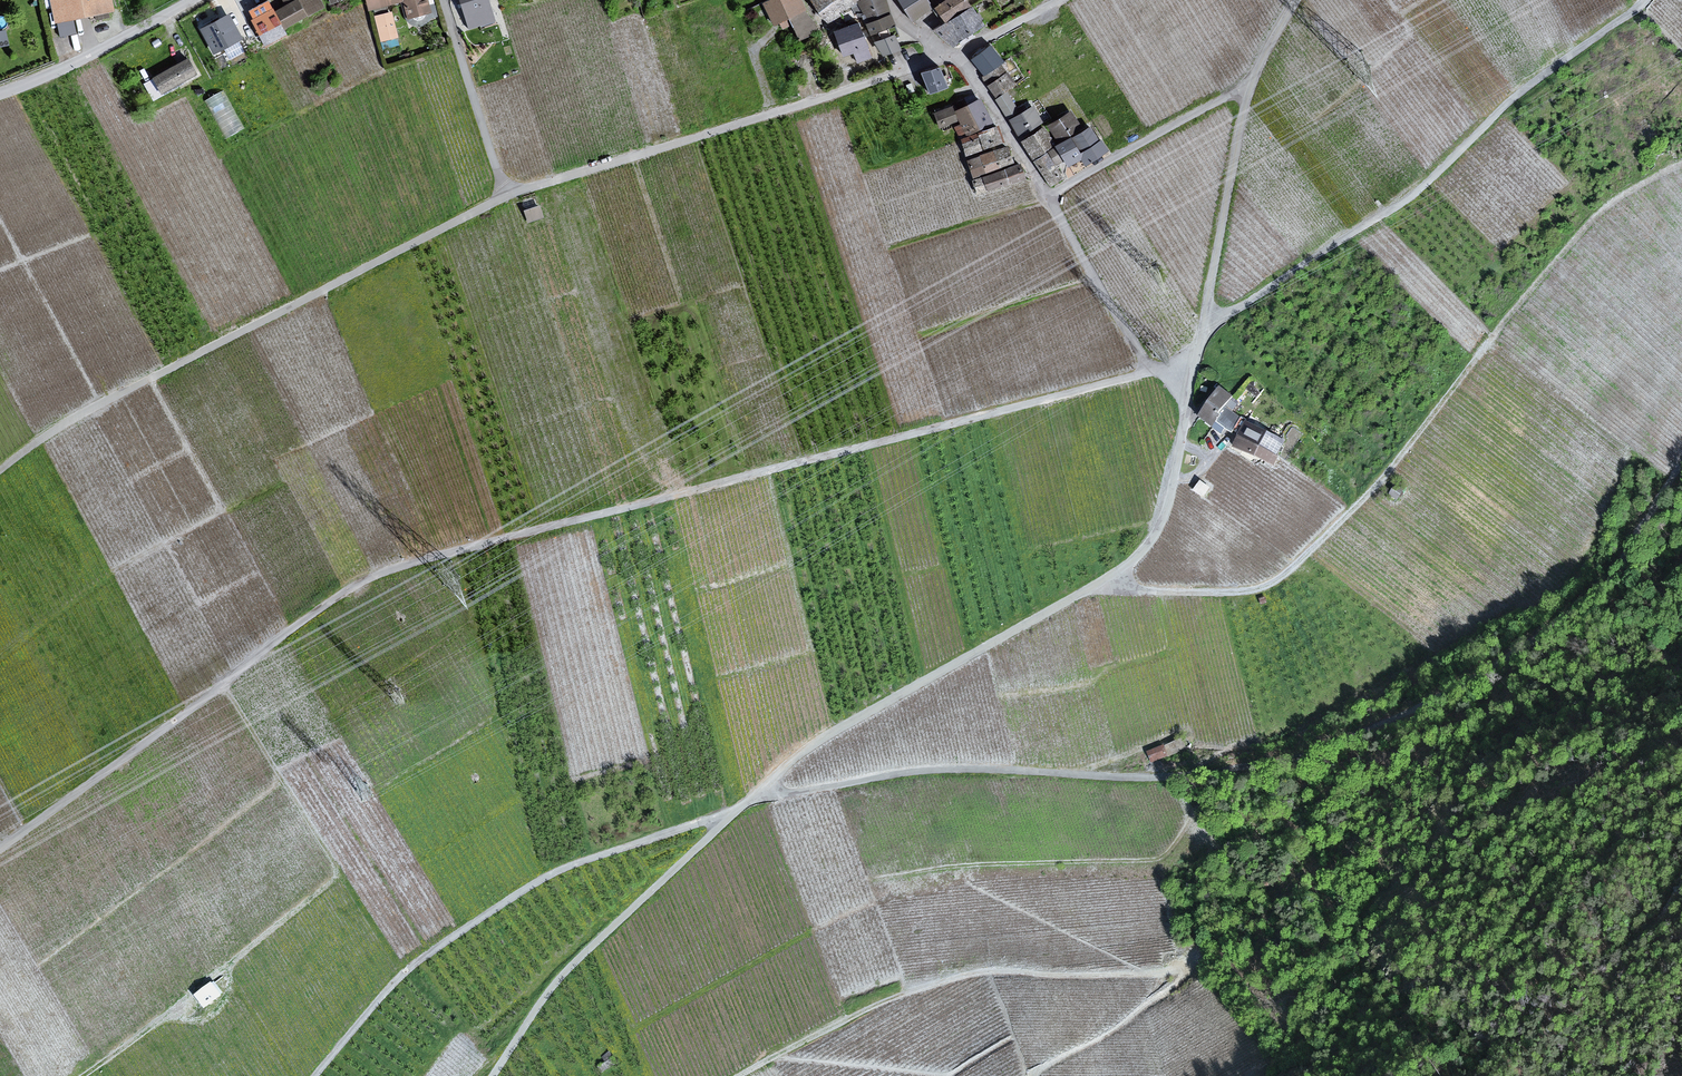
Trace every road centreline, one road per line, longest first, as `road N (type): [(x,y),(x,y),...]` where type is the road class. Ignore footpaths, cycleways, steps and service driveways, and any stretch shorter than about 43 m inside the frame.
road 1 (unclassified): [(1153,370),(367,577),(0,845)]
road 2 (unclassified): [(1638,523),(1611,577),(1574,610),(1445,693),(1295,757),(1167,776),(939,770),(798,793),(763,788)]
road 3 (track): [(739,1075),(887,1001),(970,974),(1183,970),(1115,1030),(1034,1075)]
road 4 (unclassified): [(1190,389),(1163,519),(1139,556),(809,748),(763,788)]
road 5 (unclassified): [(0,470),(133,388),(509,198)]
road 6 (unclassified): [(1646,0),(1518,96),(1420,190),(1202,325)]
road 7 (unclassified): [(317,1075),(413,965),(519,896),(579,865),(738,811)]
road 8 (unclassified): [(509,198),(949,58)]
road 9 (unclassified): [(738,811),(557,983),(494,1075)]
road 10 (unclassified): [(83,1075),(334,878)]
road 11 (unclassified): [(1253,85),(1202,325)]
road 12 (unclassified): [(1253,85),(1046,198)]
road 13 (residential): [(444,0),(509,198)]
road 14 (unclassified): [(1046,198),(1153,370)]
road 15 (unclassified): [(958,55),(1046,198)]
road 16 (residential): [(76,62),(192,0)]

